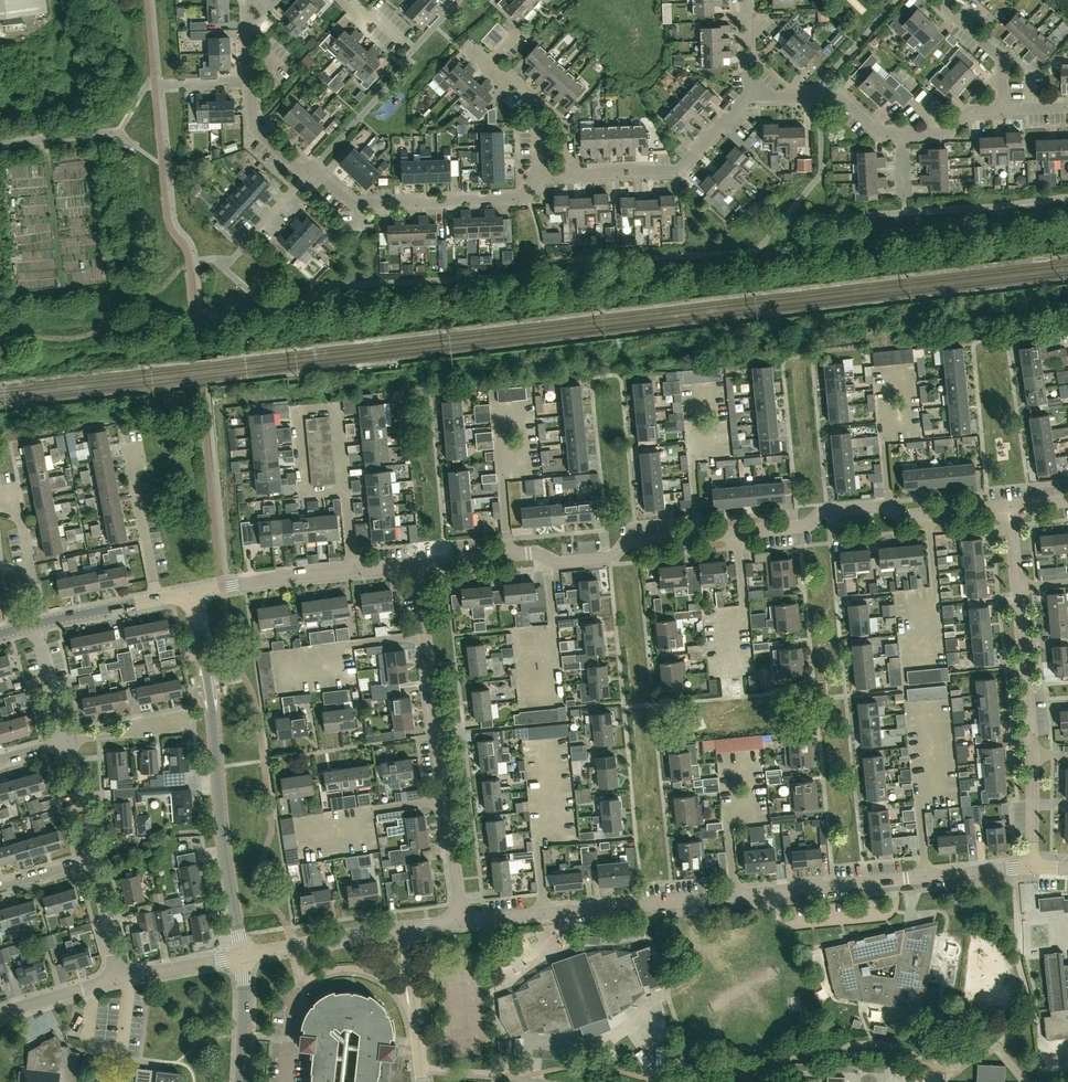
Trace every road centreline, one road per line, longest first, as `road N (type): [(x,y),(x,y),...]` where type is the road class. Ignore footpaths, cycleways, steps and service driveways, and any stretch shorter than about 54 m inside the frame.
road 1 (residential): [(417,564),(531,554),(555,563),(610,557),(633,543),(806,526),(828,512),(876,507),(903,516),(1009,506)]
road 2 (residential): [(1031,867),(463,921)]
road 3 (residential): [(244,954),(190,593)]
road 4 (residential): [(1031,867),(1031,720),(1009,506)]
road 5 (residential): [(569,172),(538,175),(527,195),(354,205),(307,175)]
road 6 (residential): [(750,98),(675,168),(569,172)]
road 7 (residential): [(569,172),(567,130),(555,108),(460,48)]
road 8 (residential): [(345,491),(302,495),(295,408),(336,404)]
road 9 (residential): [(445,799),(425,634)]
road 10 (residential): [(901,136),(881,134),(837,95),(750,98)]
road 11 (residential): [(190,593),(353,570)]
road 12 (residential): [(406,927),(244,954)]
road 13 (residential): [(156,599),(125,443)]
road 14 (residential): [(423,1081),(406,927)]
road 15 (residential): [(43,623),(15,487)]
road 16 (residential): [(1002,111),(1005,61),(947,0)]
road 17 (residential): [(244,954),(118,979)]
road 18 (residential): [(241,1081),(244,954)]
road 19 (residential): [(463,921),(445,799)]
road 20 (residential): [(118,979),(95,858)]
road 21 (residential): [(118,979),(0,1014)]
road 22 (residential): [(68,742),(36,625)]
road 23 (unclassified): [(0,144),(120,132)]
road 24 (residential): [(68,742),(185,720)]

